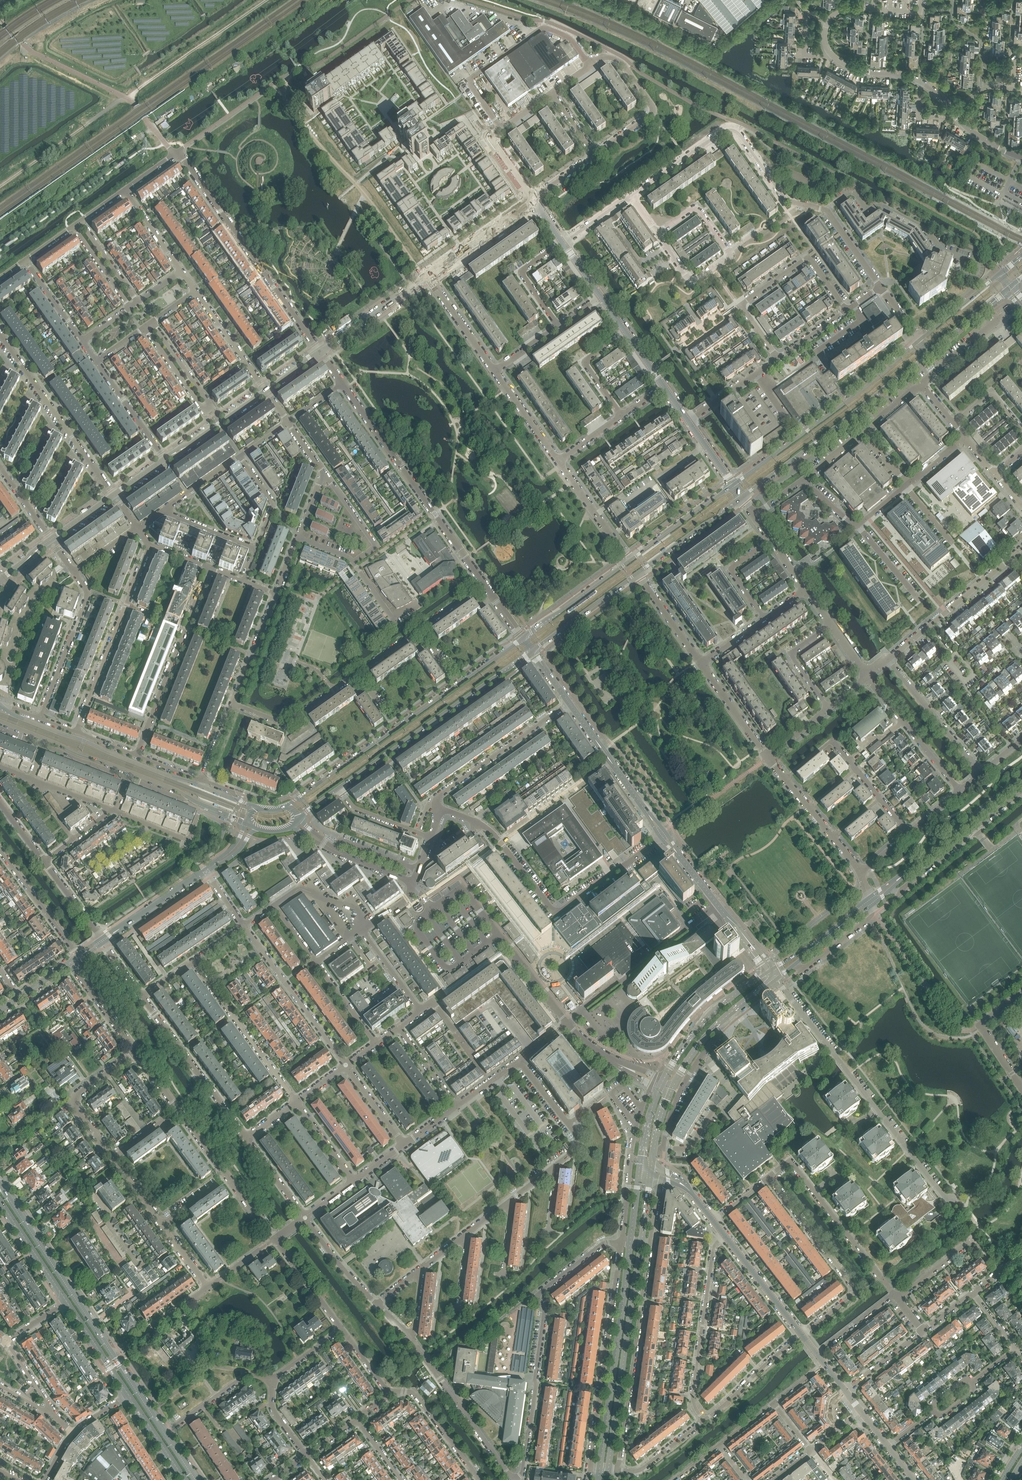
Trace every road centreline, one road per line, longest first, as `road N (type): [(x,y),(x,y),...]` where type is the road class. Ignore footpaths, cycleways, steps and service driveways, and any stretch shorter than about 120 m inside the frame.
road 1 (residential): [(207,1288),(75,1107),(75,1098),(137,1052)]
road 2 (residential): [(233,704),(288,722),(484,583)]
road 3 (residential): [(513,1479),(522,1473),(536,1383),(544,1310),(537,1297),(602,1245),(621,1243)]
road 4 (secondary): [(523,638),(286,807)]
road 5 (residential): [(945,1198),(775,980)]
road 6 (residential): [(321,351),(174,155)]
road 7 (residential): [(484,583),(343,383)]
road 8 (secondary): [(339,788),(532,651)]
road 9 (secondary): [(742,498),(928,354)]
road 10 (secondary): [(918,341),(733,485)]
road 11 (residential): [(275,1239),(137,1052)]
road 12 (residential): [(616,1470),(650,1244)]
road 13 (secondary): [(609,1469),(642,1243)]
road 14 (secondary): [(630,1243),(599,1468)]
road 15 (residential): [(621,1243),(590,1467)]
road 16 (residential): [(145,327),(203,411),(211,406),(151,323)]
road 17 (residential): [(768,1177),(855,1290),(802,1336)]
road 18 (secondary): [(0,721),(195,803)]
road 19 (secondary): [(202,786),(5,709)]
road 20 (residential): [(502,128),(472,79),(545,29),(568,37),(591,66)]
road 21 (secondary): [(113,1355),(0,1182)]
road 22 (residential): [(77,733),(149,544)]
road 23 (residential): [(137,756),(209,568)]
road 24 (residential): [(0,334),(114,495)]
road 25 (residential): [(422,1269),(574,1151)]
road 26 (residential): [(725,1236),(713,1248),(693,1393),(703,1419)]
road 27 (residential): [(409,1336),(513,1479)]
road 28 (residential): [(142,996),(246,1138)]
road 29 (residential): [(887,660),(1021,548)]
road 30 (residential): [(193,962),(296,1102)]
road 31 (tertiary): [(769,972),(663,835)]
road 32 (residential): [(346,1065),(244,926)]
road 33 (residential): [(894,1294),(790,1160)]
road 34 (residential): [(569,703),(435,806)]
road 35 (residential): [(654,1080),(634,1133),(621,1243)]
road 36 (residential): [(556,915),(494,834),(435,806)]
road 37 (residential): [(657,234),(696,209),(729,253),(692,283),(682,270)]
road 38 (residential): [(533,1050),(493,1002),(454,1030),(433,1002),(419,1011)]
road 39 (tertiary): [(663,835),(569,703)]
road 40 (residential): [(298,538),(348,557),(392,618),(418,601)]
road 41 (residential): [(40,719),(86,598),(74,572)]
road 42 (secondary): [(769,972),(695,1032),(662,1083)]
road 43 (secondary): [(903,875),(1021,777)]
road 44 (residential): [(595,155),(653,114),(623,65),(599,60)]
road 45 (secondary): [(673,1088),(718,1025),(775,980)]
road 46 (residential): [(847,311),(808,257),(740,305)]
road 47 (residential): [(960,791),(868,676)]
road 48 (residential): [(981,773),(887,660)]
road 49 (residential): [(908,485),(855,528),(802,481)]
road 50 (residential): [(431,908),(415,927),(445,968),(498,935)]
road 51 (residential): [(556,915),(663,835)]
road 52 (secondary): [(532,651),(639,573)]
road 53 (residential): [(79,957),(0,852)]
road 54 (secondary): [(629,561),(523,638)]
road 55 (residential): [(802,1336),(703,1419)]
road 56 (secondary): [(733,485),(629,561)]
road 57 (residential): [(273,1380),(248,1375),(164,1434)]
road 58 (secondary): [(639,573),(742,498)]
road 59 (tertiary): [(802,1336),(725,1236)]
road 60 (residential): [(103,941),(206,871)]
road 61 (residential): [(630,196),(733,129)]
road 62 (residential): [(629,561),(558,461)]
road 63 (residential): [(266,391),(165,459)]
road 64 (residential): [(196,292),(266,391)]
road 65 (secondary): [(0,1201),(67,1302)]
road 66 (residential): [(472,1472),(417,1397),(390,1396)]

